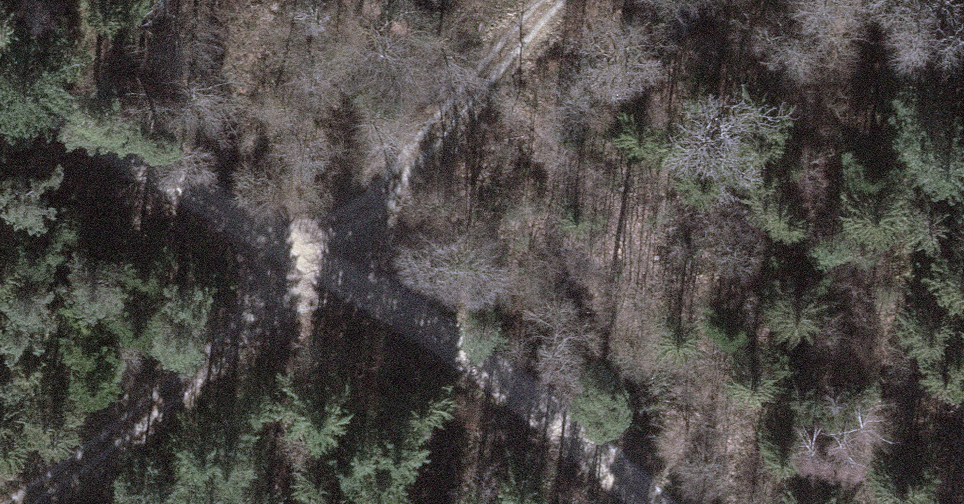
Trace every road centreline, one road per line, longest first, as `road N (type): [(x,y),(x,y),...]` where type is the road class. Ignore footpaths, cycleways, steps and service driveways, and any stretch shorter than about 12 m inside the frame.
road 1 (track): [(0,67),(501,374),(651,503)]
road 2 (track): [(17,503),(138,424),(239,334),(554,0)]

